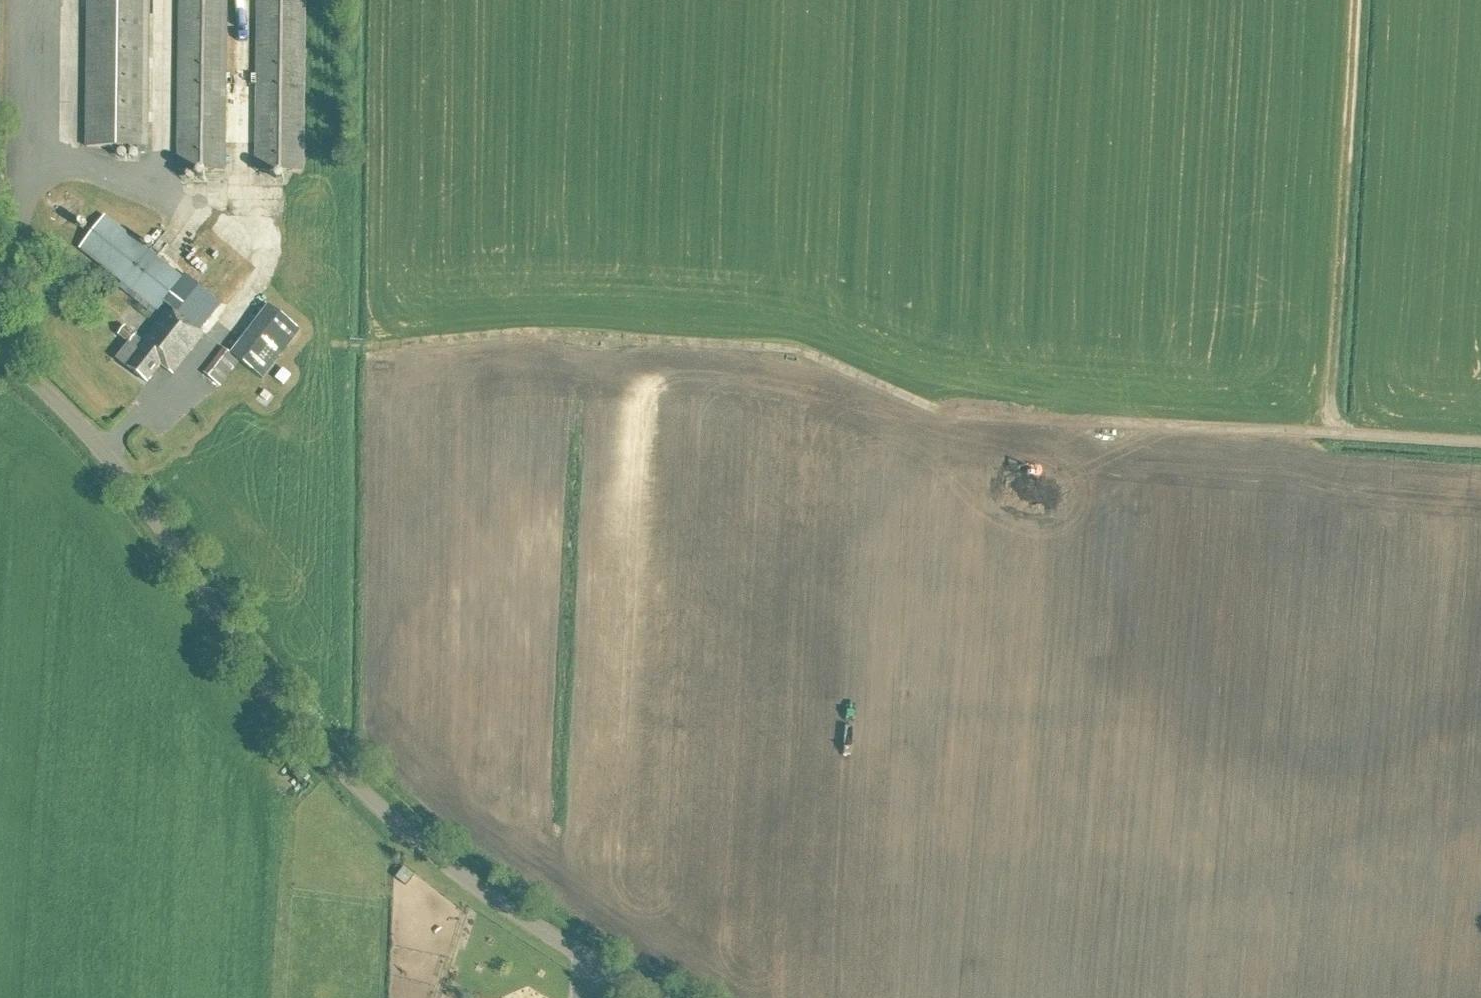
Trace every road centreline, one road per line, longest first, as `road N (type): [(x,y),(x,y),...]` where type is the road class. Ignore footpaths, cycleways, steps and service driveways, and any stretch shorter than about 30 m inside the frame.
road 1 (unclassified): [(664,997),(370,801),(82,426),(0,345)]

